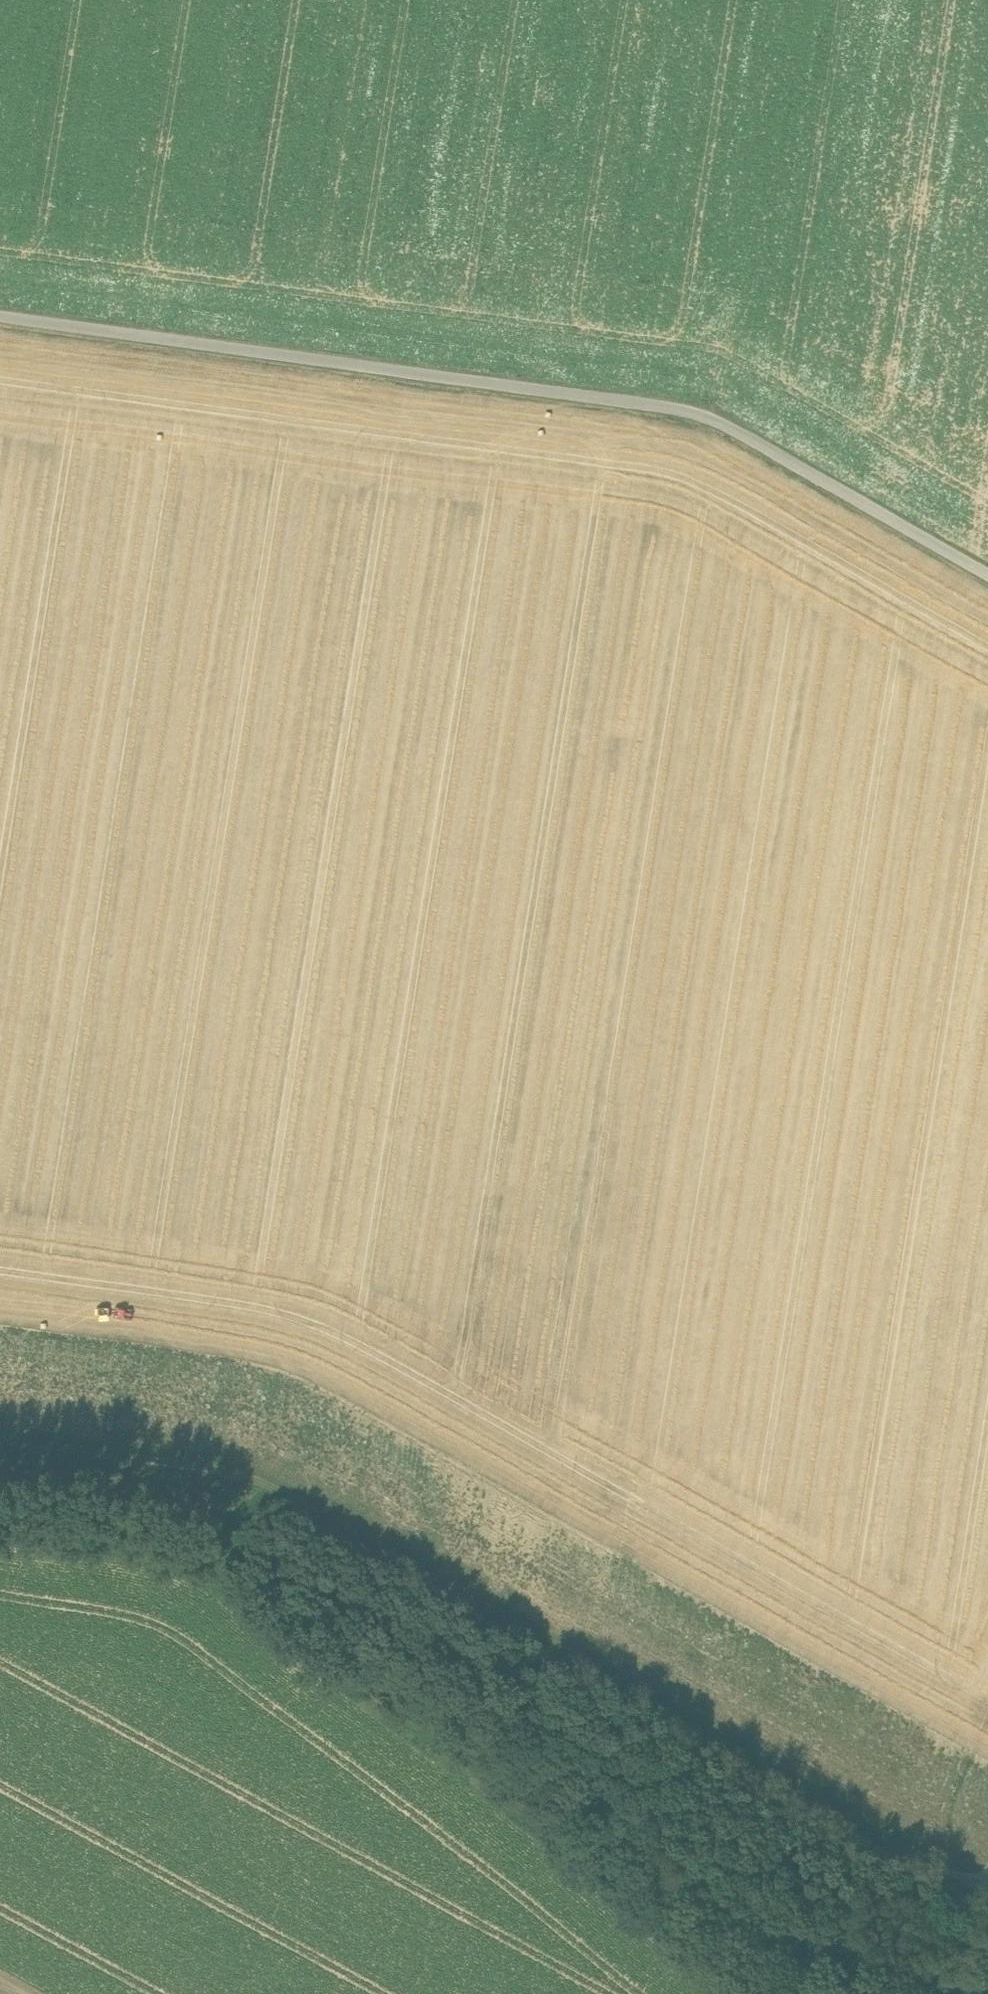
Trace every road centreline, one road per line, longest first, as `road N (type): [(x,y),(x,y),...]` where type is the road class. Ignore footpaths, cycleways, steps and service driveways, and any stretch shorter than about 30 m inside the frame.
road 1 (track): [(987,1895),(262,1465),(0,1433)]
road 2 (track): [(987,562),(709,405),(0,309)]

